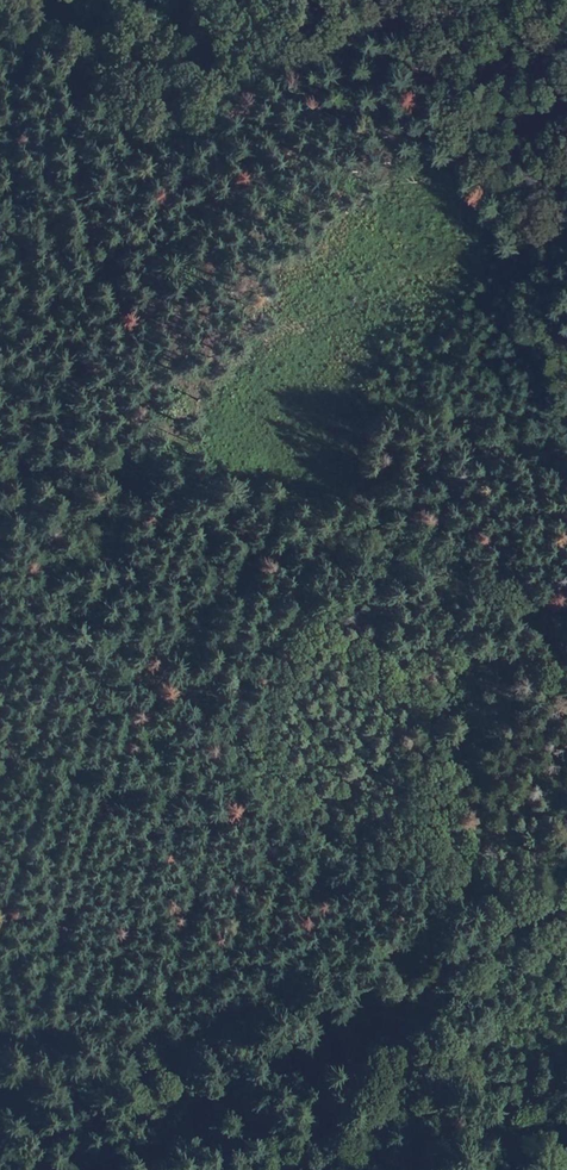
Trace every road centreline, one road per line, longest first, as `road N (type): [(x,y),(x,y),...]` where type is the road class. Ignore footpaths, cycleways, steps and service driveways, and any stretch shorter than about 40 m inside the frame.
road 1 (track): [(566,417),(537,340),(540,245),(566,208)]

